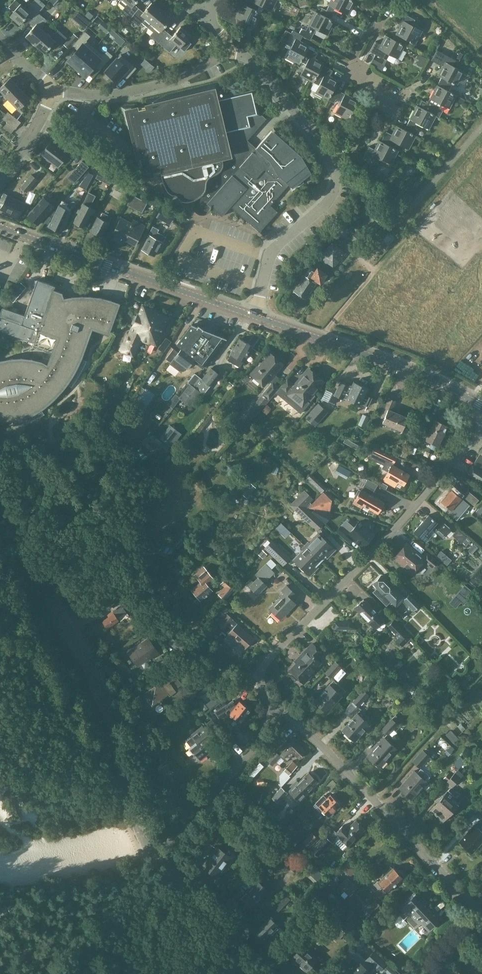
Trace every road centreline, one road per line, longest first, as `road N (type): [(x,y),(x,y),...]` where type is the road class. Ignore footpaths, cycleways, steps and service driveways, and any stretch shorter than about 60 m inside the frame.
road 1 (residential): [(268,708),(257,683),(262,666),(433,485),(481,418)]
road 2 (residential): [(0,518),(87,659),(137,826),(155,856)]
road 3 (residential): [(481,913),(293,718),(268,708)]
road 4 (tertiary): [(255,316),(0,227)]
road 5 (tertiary): [(481,407),(255,316)]
road 6 (residential): [(155,856),(249,754),(268,708)]
road 7 (residential): [(255,316),(270,253),(331,198),(337,179),(330,159)]
road 8 (residential): [(51,91),(114,95),(163,84),(227,52)]
road 9 (residential): [(330,159),(349,150),(381,90),(351,74),(376,26)]
road 10 (residential): [(155,856),(268,973)]
road 11 (residential): [(330,159),(250,61),(227,52)]

